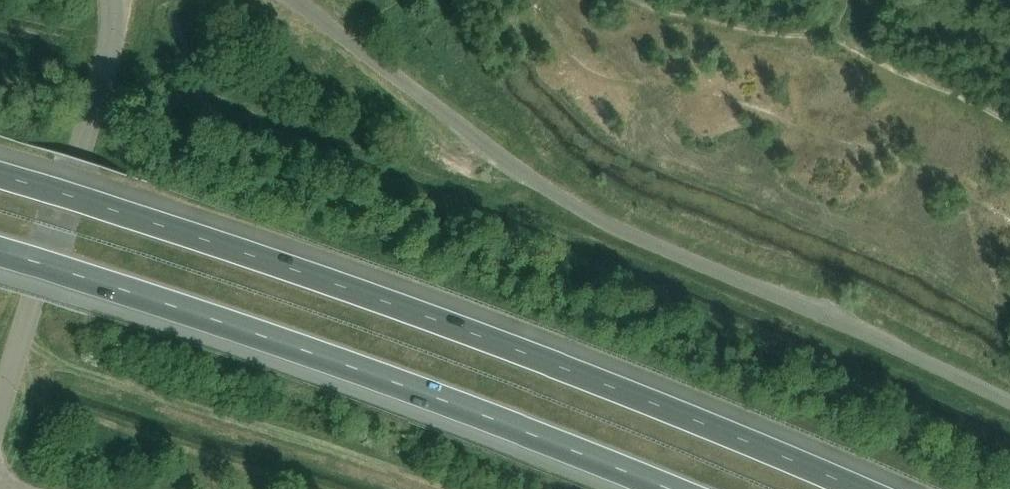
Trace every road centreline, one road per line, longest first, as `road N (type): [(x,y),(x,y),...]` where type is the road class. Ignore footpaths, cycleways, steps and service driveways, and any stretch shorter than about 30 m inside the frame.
road 1 (motorway): [(866,488),(506,342),(0,174)]
road 2 (unclassified): [(1009,402),(609,224),(528,177),(292,0)]
road 3 (motorway): [(0,251),(268,336),(672,488)]
road 4 (tertiary): [(0,412),(80,160),(112,25),(110,0)]

